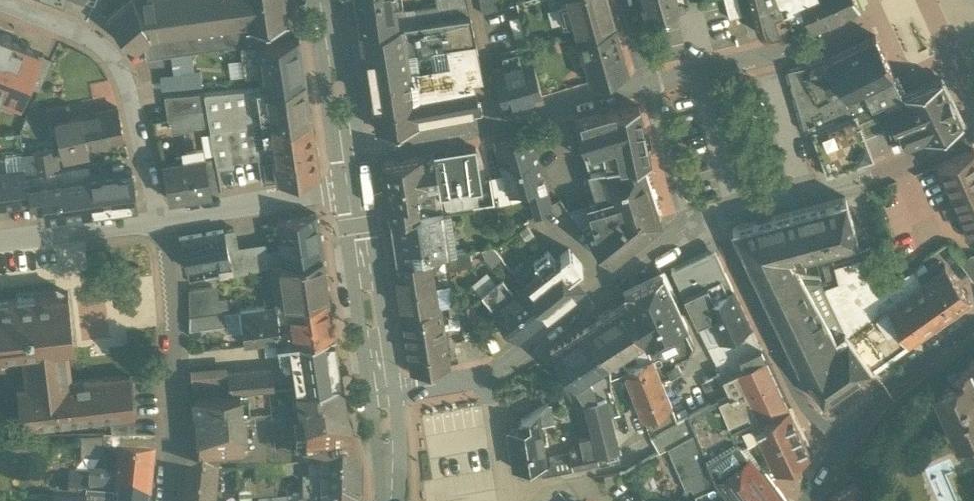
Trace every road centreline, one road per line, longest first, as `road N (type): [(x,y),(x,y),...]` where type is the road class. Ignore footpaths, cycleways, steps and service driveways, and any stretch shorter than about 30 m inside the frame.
road 1 (residential): [(643,85),(348,153)]
road 2 (residential): [(0,1),(69,26),(111,54),(129,95),(159,222)]
road 3 (residential): [(159,222),(174,341),(168,500)]
road 4 (residential): [(847,436),(802,409),(713,220)]
road 5 (residential): [(483,378),(688,233)]
road 6 (secondary): [(354,188),(382,391)]
road 7 (residential): [(159,222),(354,188)]
road 8 (residential): [(823,41),(643,85)]
road 9 (residential): [(973,327),(894,386),(847,436)]
road 10 (residential): [(713,220),(872,176)]
road 11 (residential): [(159,222),(0,241)]
road 12 (secondary): [(319,0),(348,153)]
road 13 (residential): [(688,233),(643,85)]
road 14 (residential): [(503,500),(483,378)]

